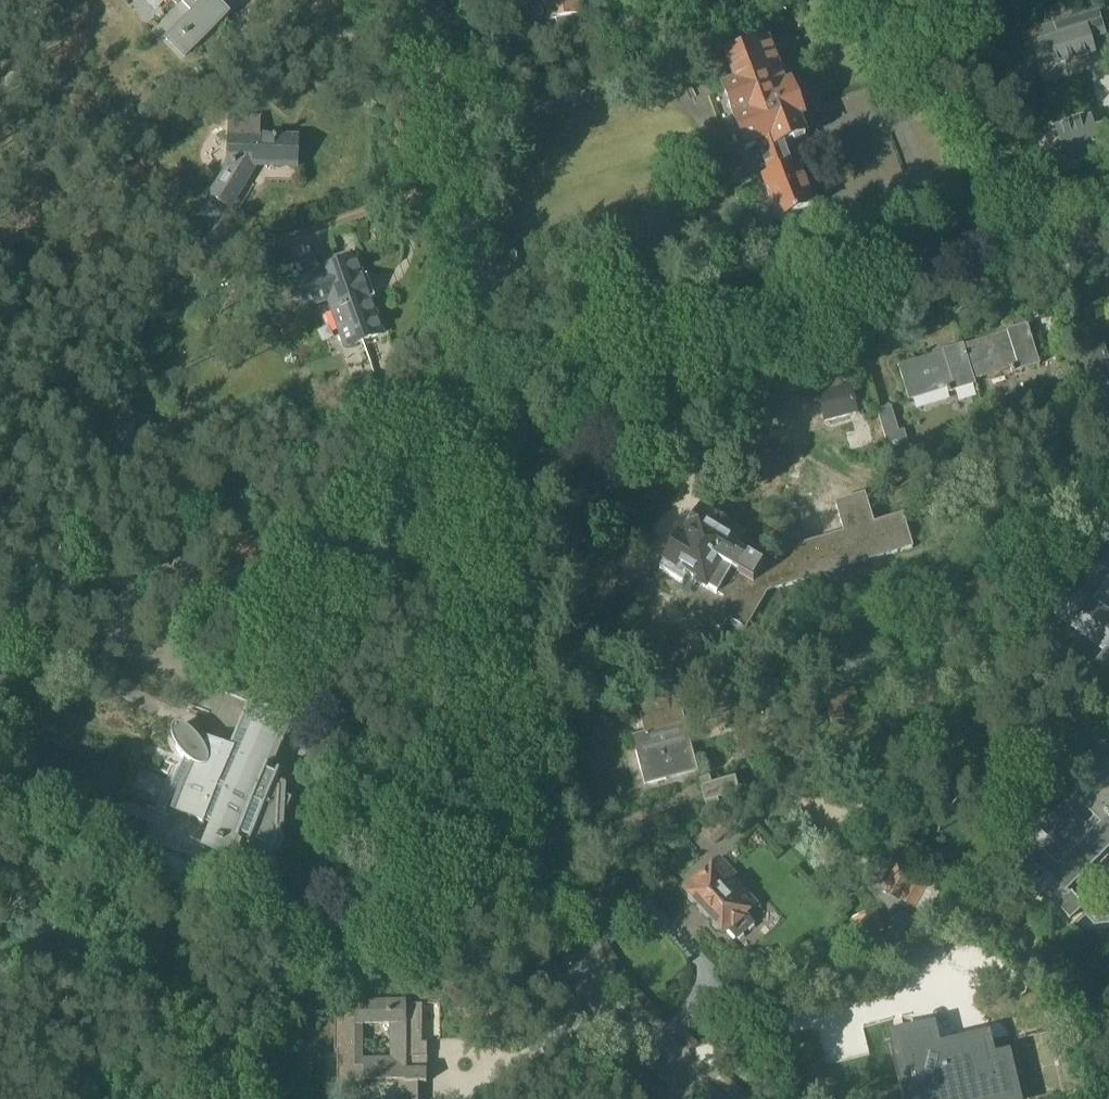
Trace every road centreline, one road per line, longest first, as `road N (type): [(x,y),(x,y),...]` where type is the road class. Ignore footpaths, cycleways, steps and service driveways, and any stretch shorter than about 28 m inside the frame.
road 1 (tertiary): [(705,1098),(633,1039),(561,926),(515,757),(469,406)]
road 2 (unclassified): [(469,406),(1108,212)]
road 3 (tertiary): [(469,406),(439,94),(420,0)]

